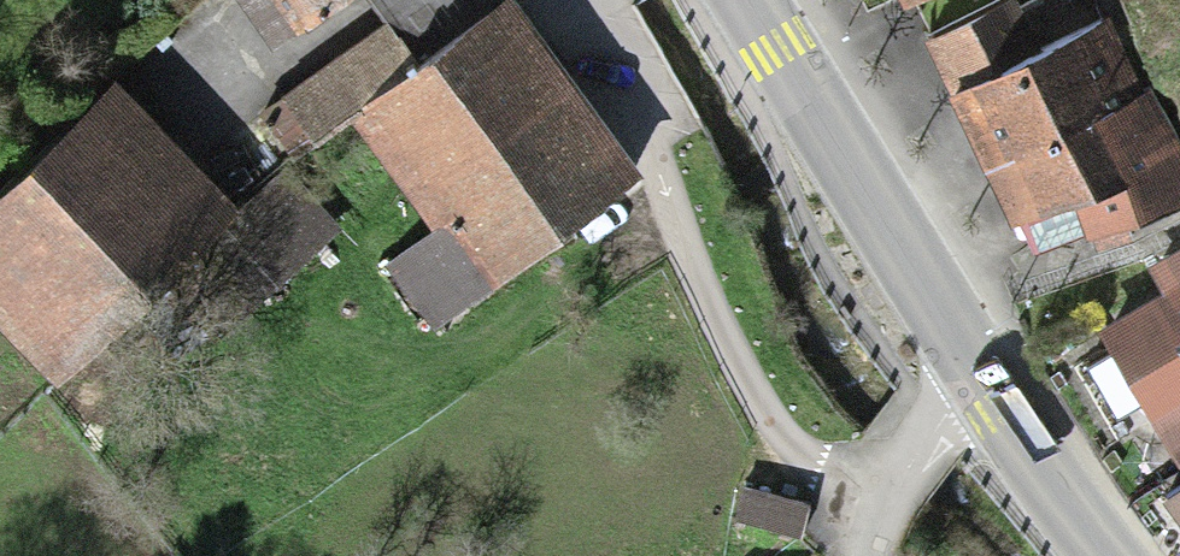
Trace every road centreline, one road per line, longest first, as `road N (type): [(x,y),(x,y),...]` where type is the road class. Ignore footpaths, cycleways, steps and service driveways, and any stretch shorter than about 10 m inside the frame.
road 1 (primary): [(749,0),(980,380)]
road 2 (primary): [(980,380),(1109,555)]
road 3 (residential): [(980,380),(940,417),(898,477),(872,555)]

